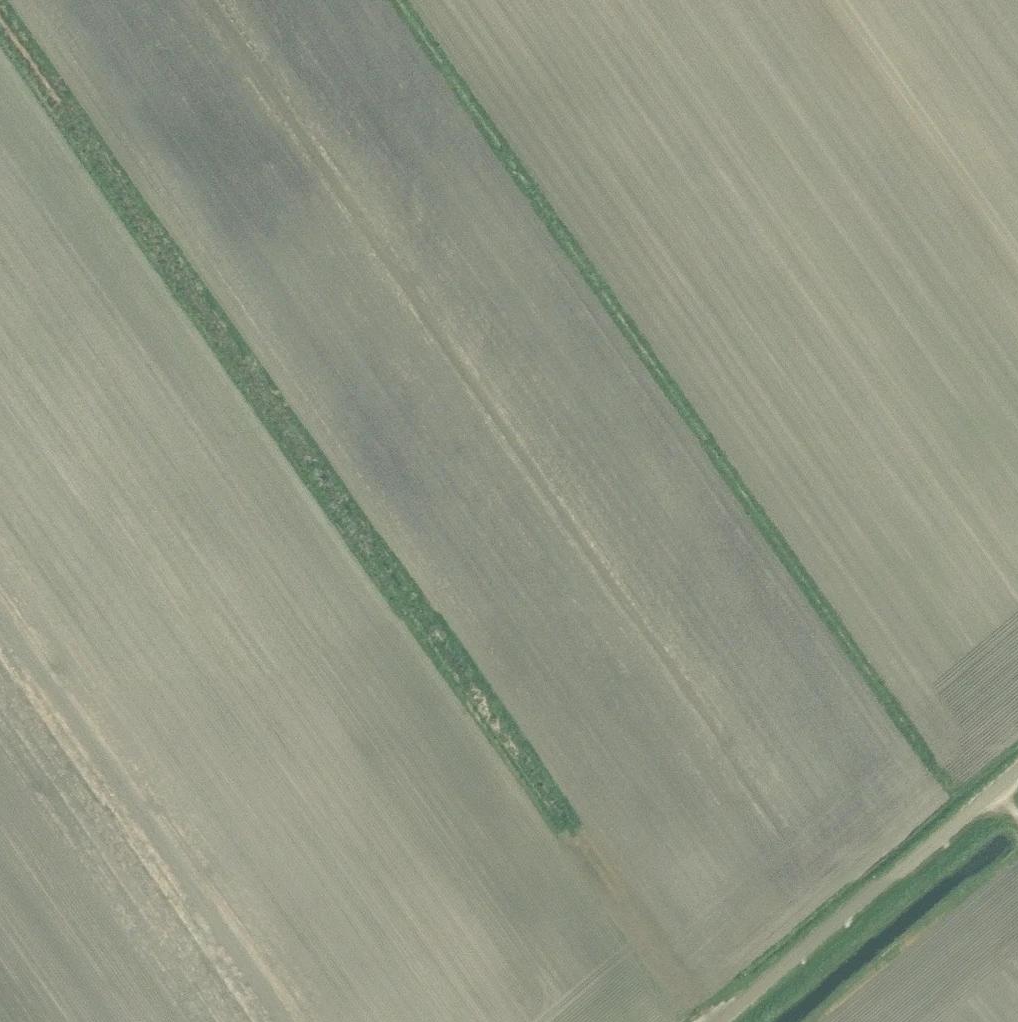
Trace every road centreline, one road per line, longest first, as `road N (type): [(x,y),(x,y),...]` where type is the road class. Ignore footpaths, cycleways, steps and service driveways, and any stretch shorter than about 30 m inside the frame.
road 1 (unclassified): [(1017,766),(717,1021)]

